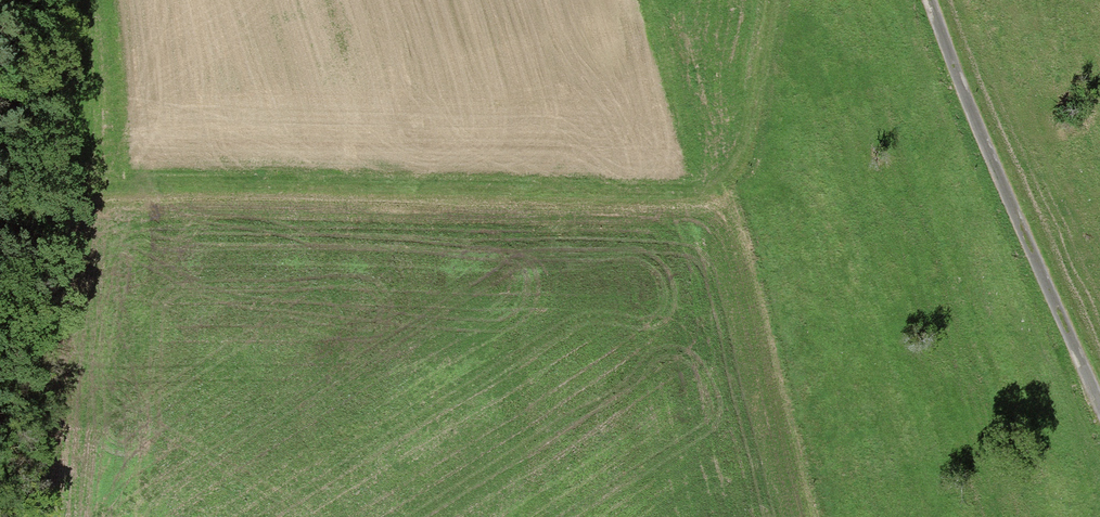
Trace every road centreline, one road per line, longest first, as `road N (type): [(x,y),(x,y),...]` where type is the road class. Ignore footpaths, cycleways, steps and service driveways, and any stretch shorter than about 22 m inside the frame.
road 1 (track): [(50,189),(675,201),(712,193),(736,155),(764,0)]
road 2 (track): [(67,0),(21,516)]
road 3 (track): [(923,0),(1099,428)]

